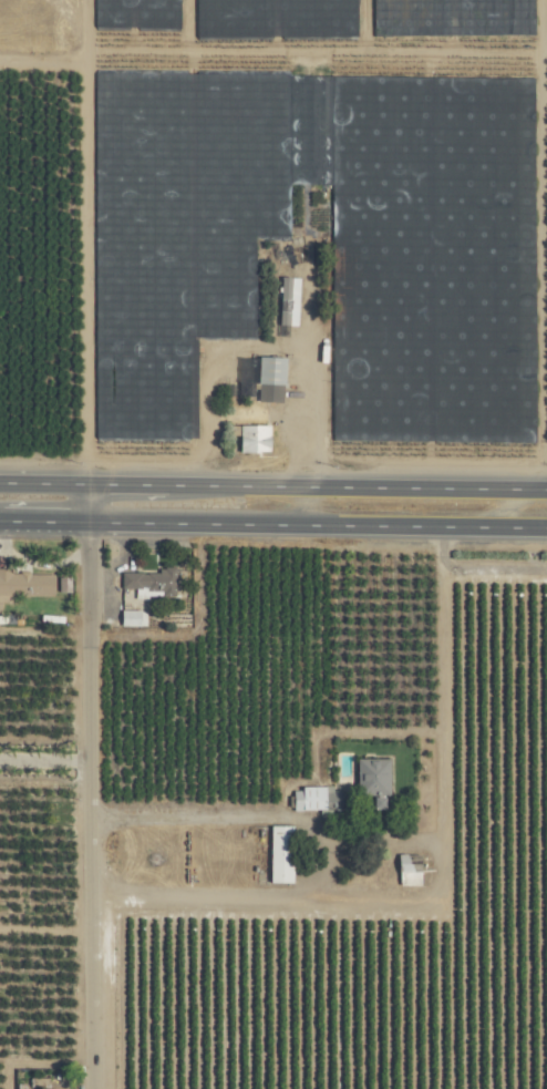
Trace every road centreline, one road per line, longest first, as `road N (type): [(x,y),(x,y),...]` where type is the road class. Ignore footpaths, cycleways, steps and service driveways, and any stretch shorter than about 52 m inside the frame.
road 1 (residential): [(92,1088),(87,483)]
road 2 (track): [(323,891),(419,892),(441,874),(442,526)]
road 3 (primary): [(87,522),(546,528)]
road 4 (primary): [(546,489),(166,484)]

